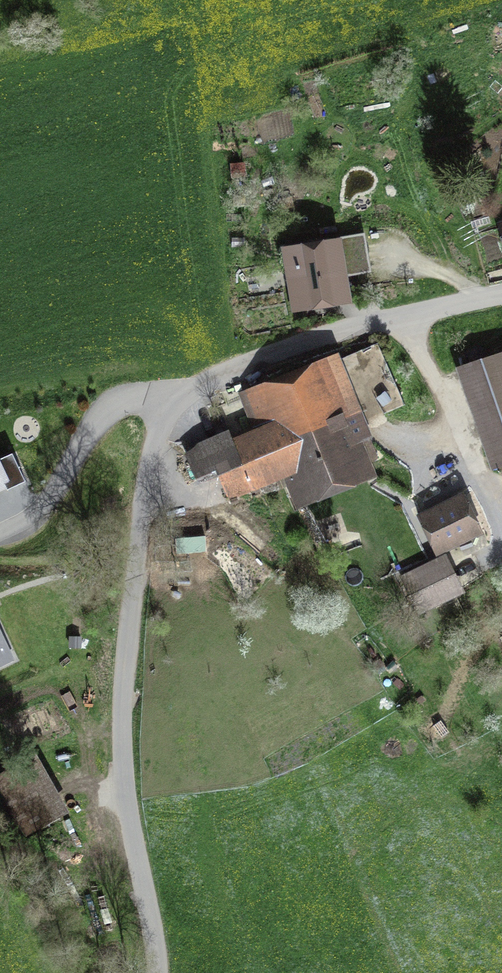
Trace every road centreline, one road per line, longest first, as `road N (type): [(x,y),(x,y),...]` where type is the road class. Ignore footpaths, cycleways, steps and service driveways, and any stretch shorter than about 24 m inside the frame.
road 1 (unclassified): [(501,294),(348,328),(243,366),(199,386),(164,423),(148,469),(123,712),(127,796),(158,972)]

